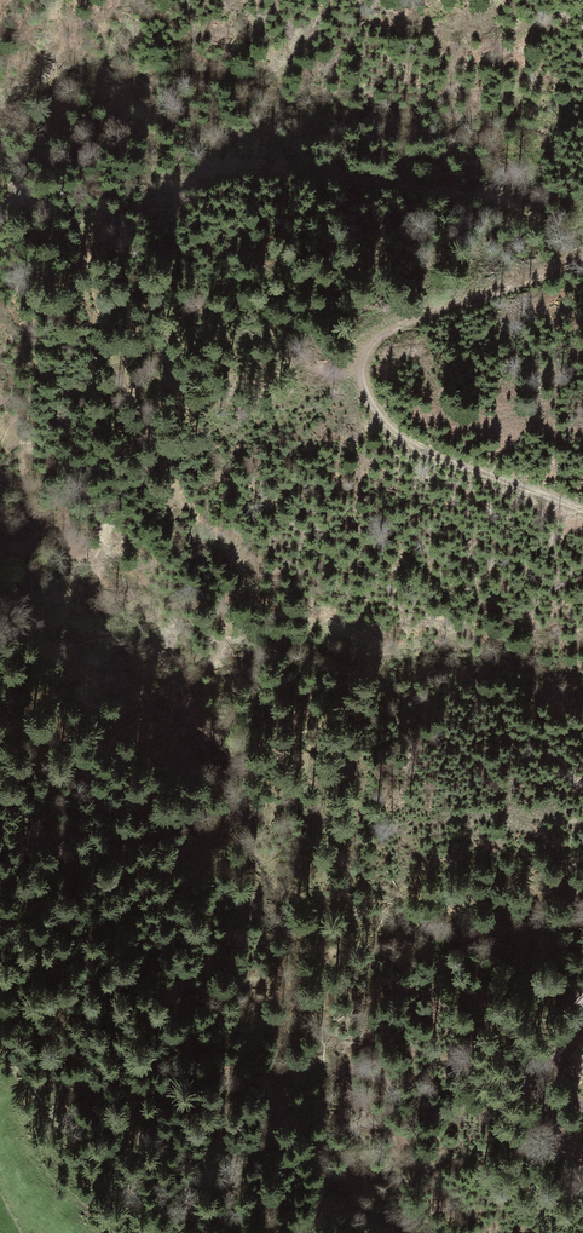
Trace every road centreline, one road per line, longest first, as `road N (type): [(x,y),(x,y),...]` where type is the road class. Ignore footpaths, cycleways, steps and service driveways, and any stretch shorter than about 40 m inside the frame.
road 1 (track): [(582,218),(569,222),(500,198),(255,163),(193,172),(103,216),(85,238),(122,378),(189,511),(273,609),(362,635),(376,656),(323,690),(308,722),(308,785),(331,887),(355,918)]
road 2 (track): [(582,513),(407,445),(367,408),(358,366),(375,335),(399,322),(582,255)]
road 3 (track): [(582,1158),(557,1135),(543,1091),(545,1072),(582,1019)]

